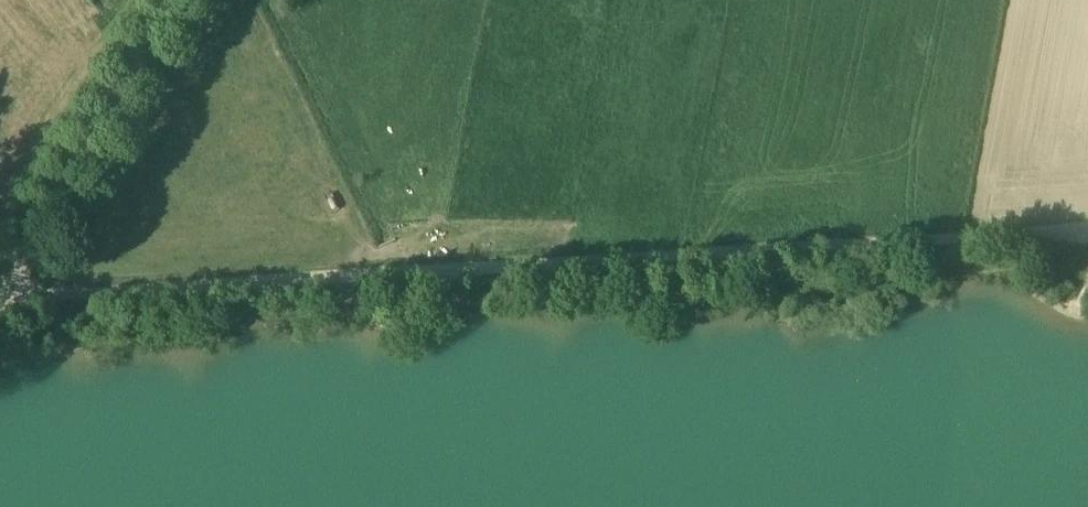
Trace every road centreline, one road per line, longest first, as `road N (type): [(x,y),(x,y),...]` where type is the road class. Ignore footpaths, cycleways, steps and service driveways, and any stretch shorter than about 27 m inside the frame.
road 1 (track): [(0,285),(52,296),(332,288),(1087,241)]
road 2 (unclassified): [(170,0),(0,283)]

